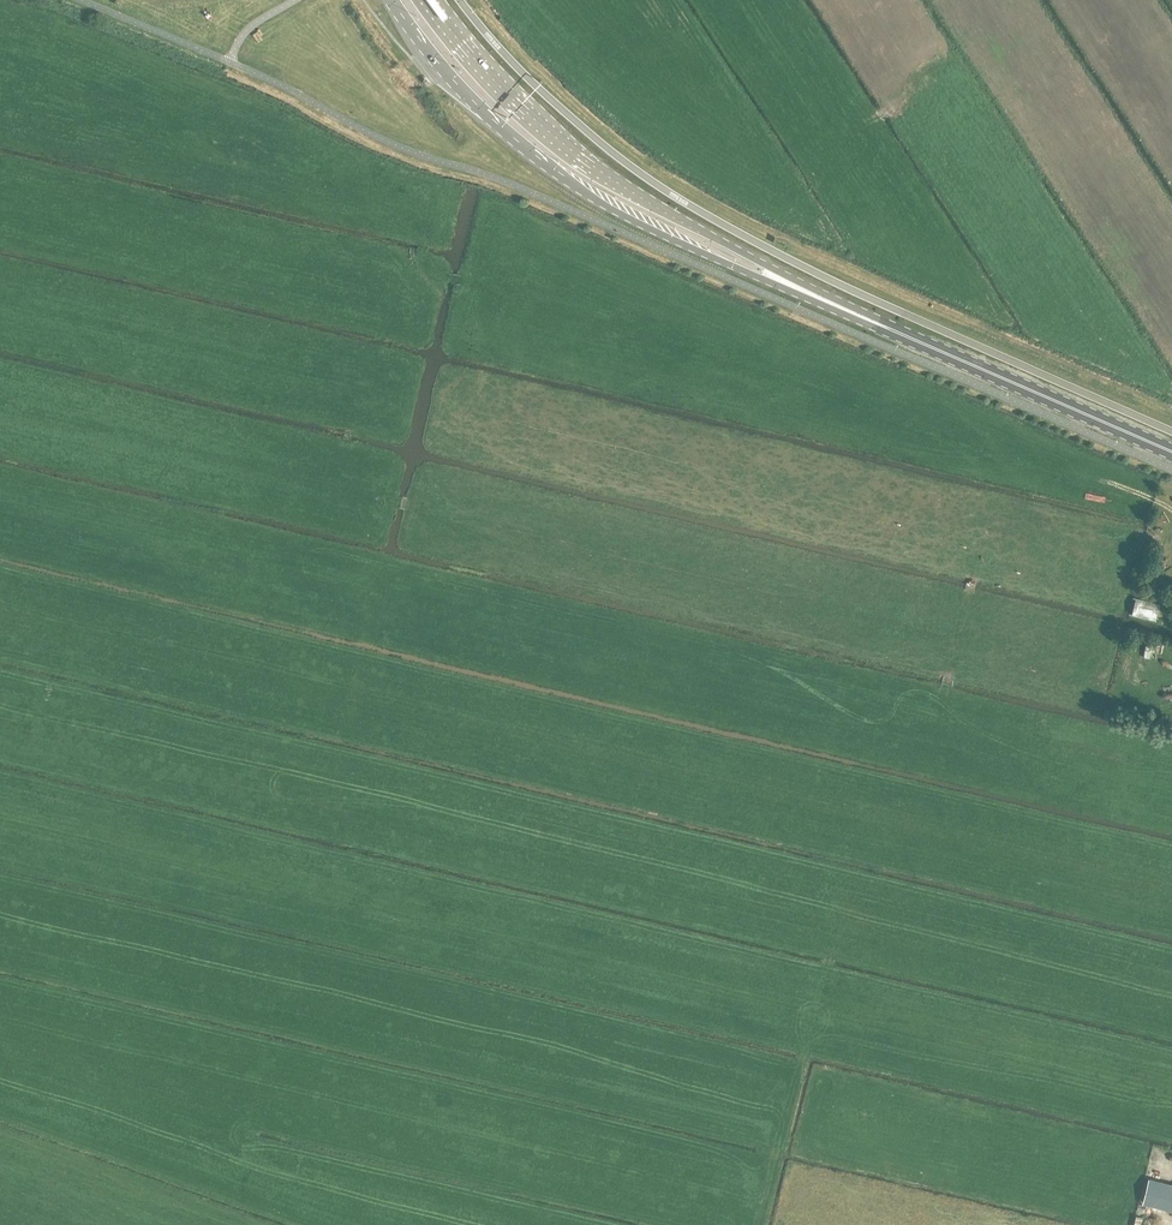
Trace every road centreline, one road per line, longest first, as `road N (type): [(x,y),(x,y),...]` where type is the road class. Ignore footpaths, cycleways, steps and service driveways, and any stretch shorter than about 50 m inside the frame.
road 1 (track): [(955,643),(0,402)]
road 2 (track): [(944,724),(0,510)]
road 3 (primary): [(393,0),(475,101),(599,201),(838,306)]
road 4 (primary): [(838,306),(588,162),(487,73),(428,0)]
road 5 (track): [(974,565),(944,724),(1171,772)]
road 6 (primary): [(1171,451),(838,306)]

